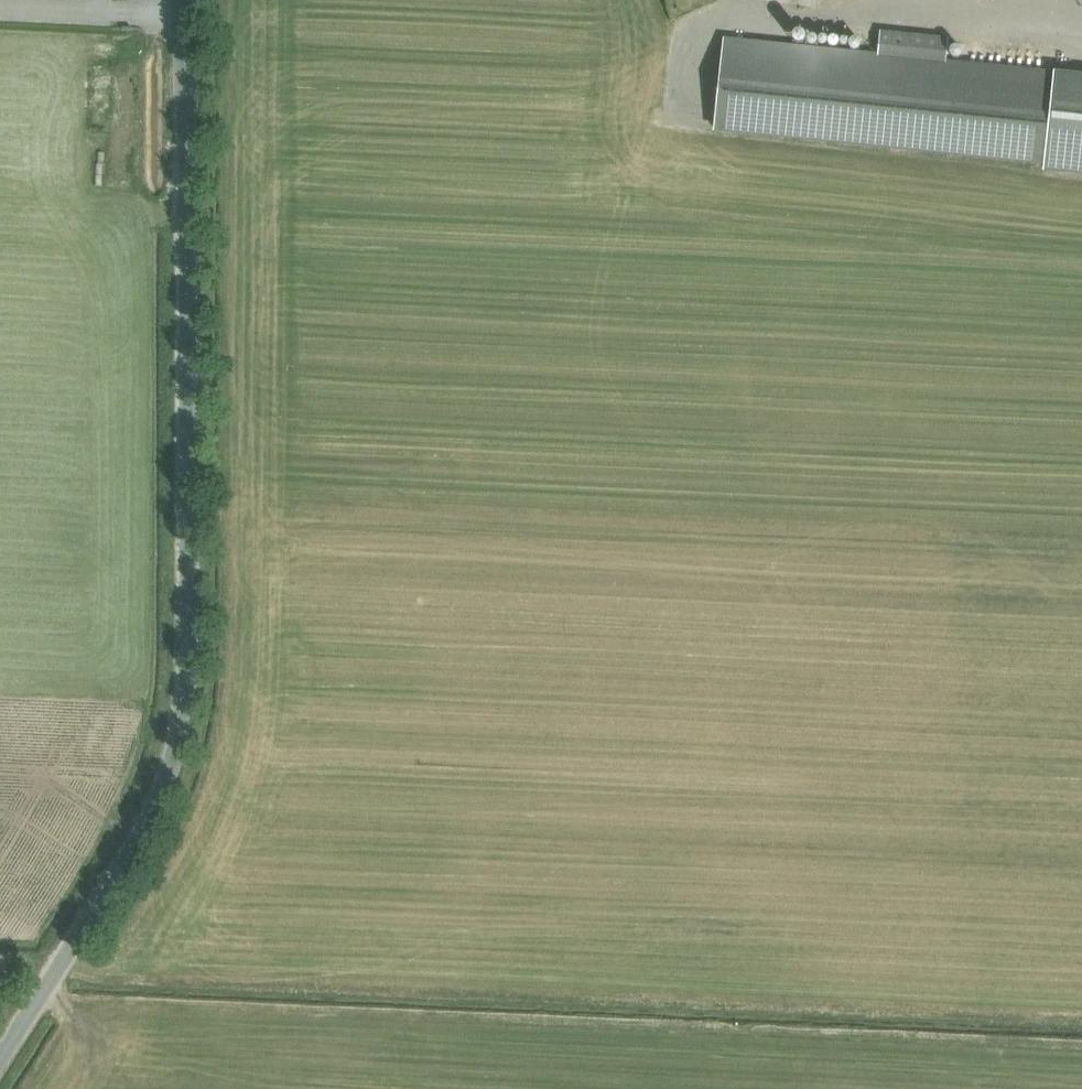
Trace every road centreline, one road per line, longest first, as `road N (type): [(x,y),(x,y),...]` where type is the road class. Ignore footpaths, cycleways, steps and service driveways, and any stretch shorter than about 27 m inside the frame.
road 1 (unclassified): [(0,1062),(119,872),(178,746),(187,656),(184,0)]

